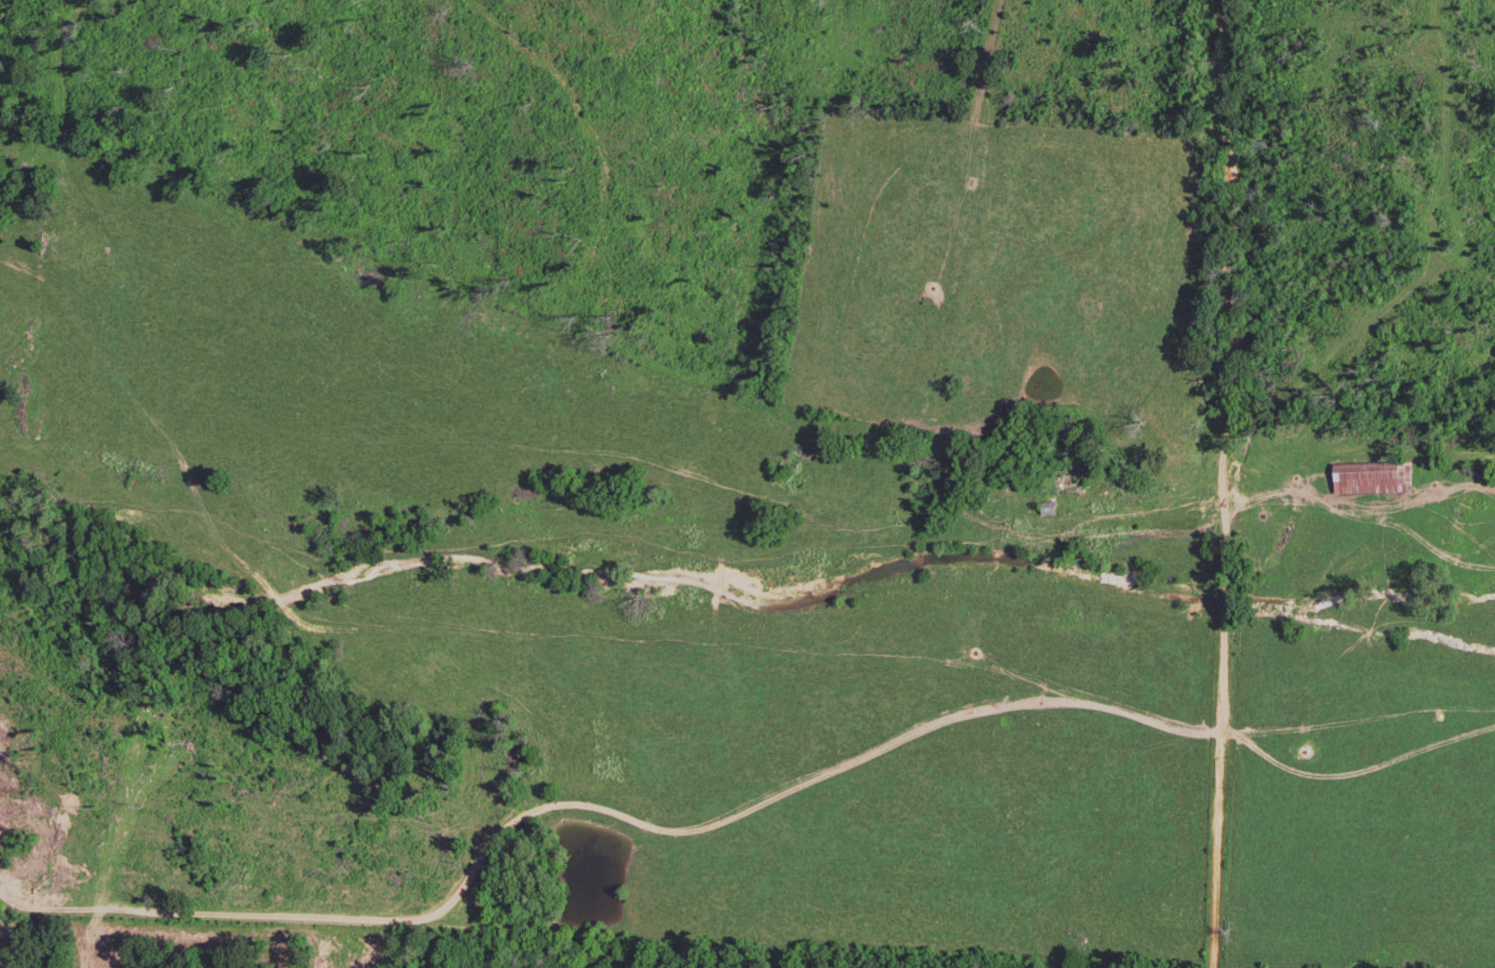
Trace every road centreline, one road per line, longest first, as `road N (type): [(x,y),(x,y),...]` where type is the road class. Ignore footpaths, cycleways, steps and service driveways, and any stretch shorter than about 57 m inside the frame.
road 1 (residential): [(1212,967),(1237,264),(1225,0)]

